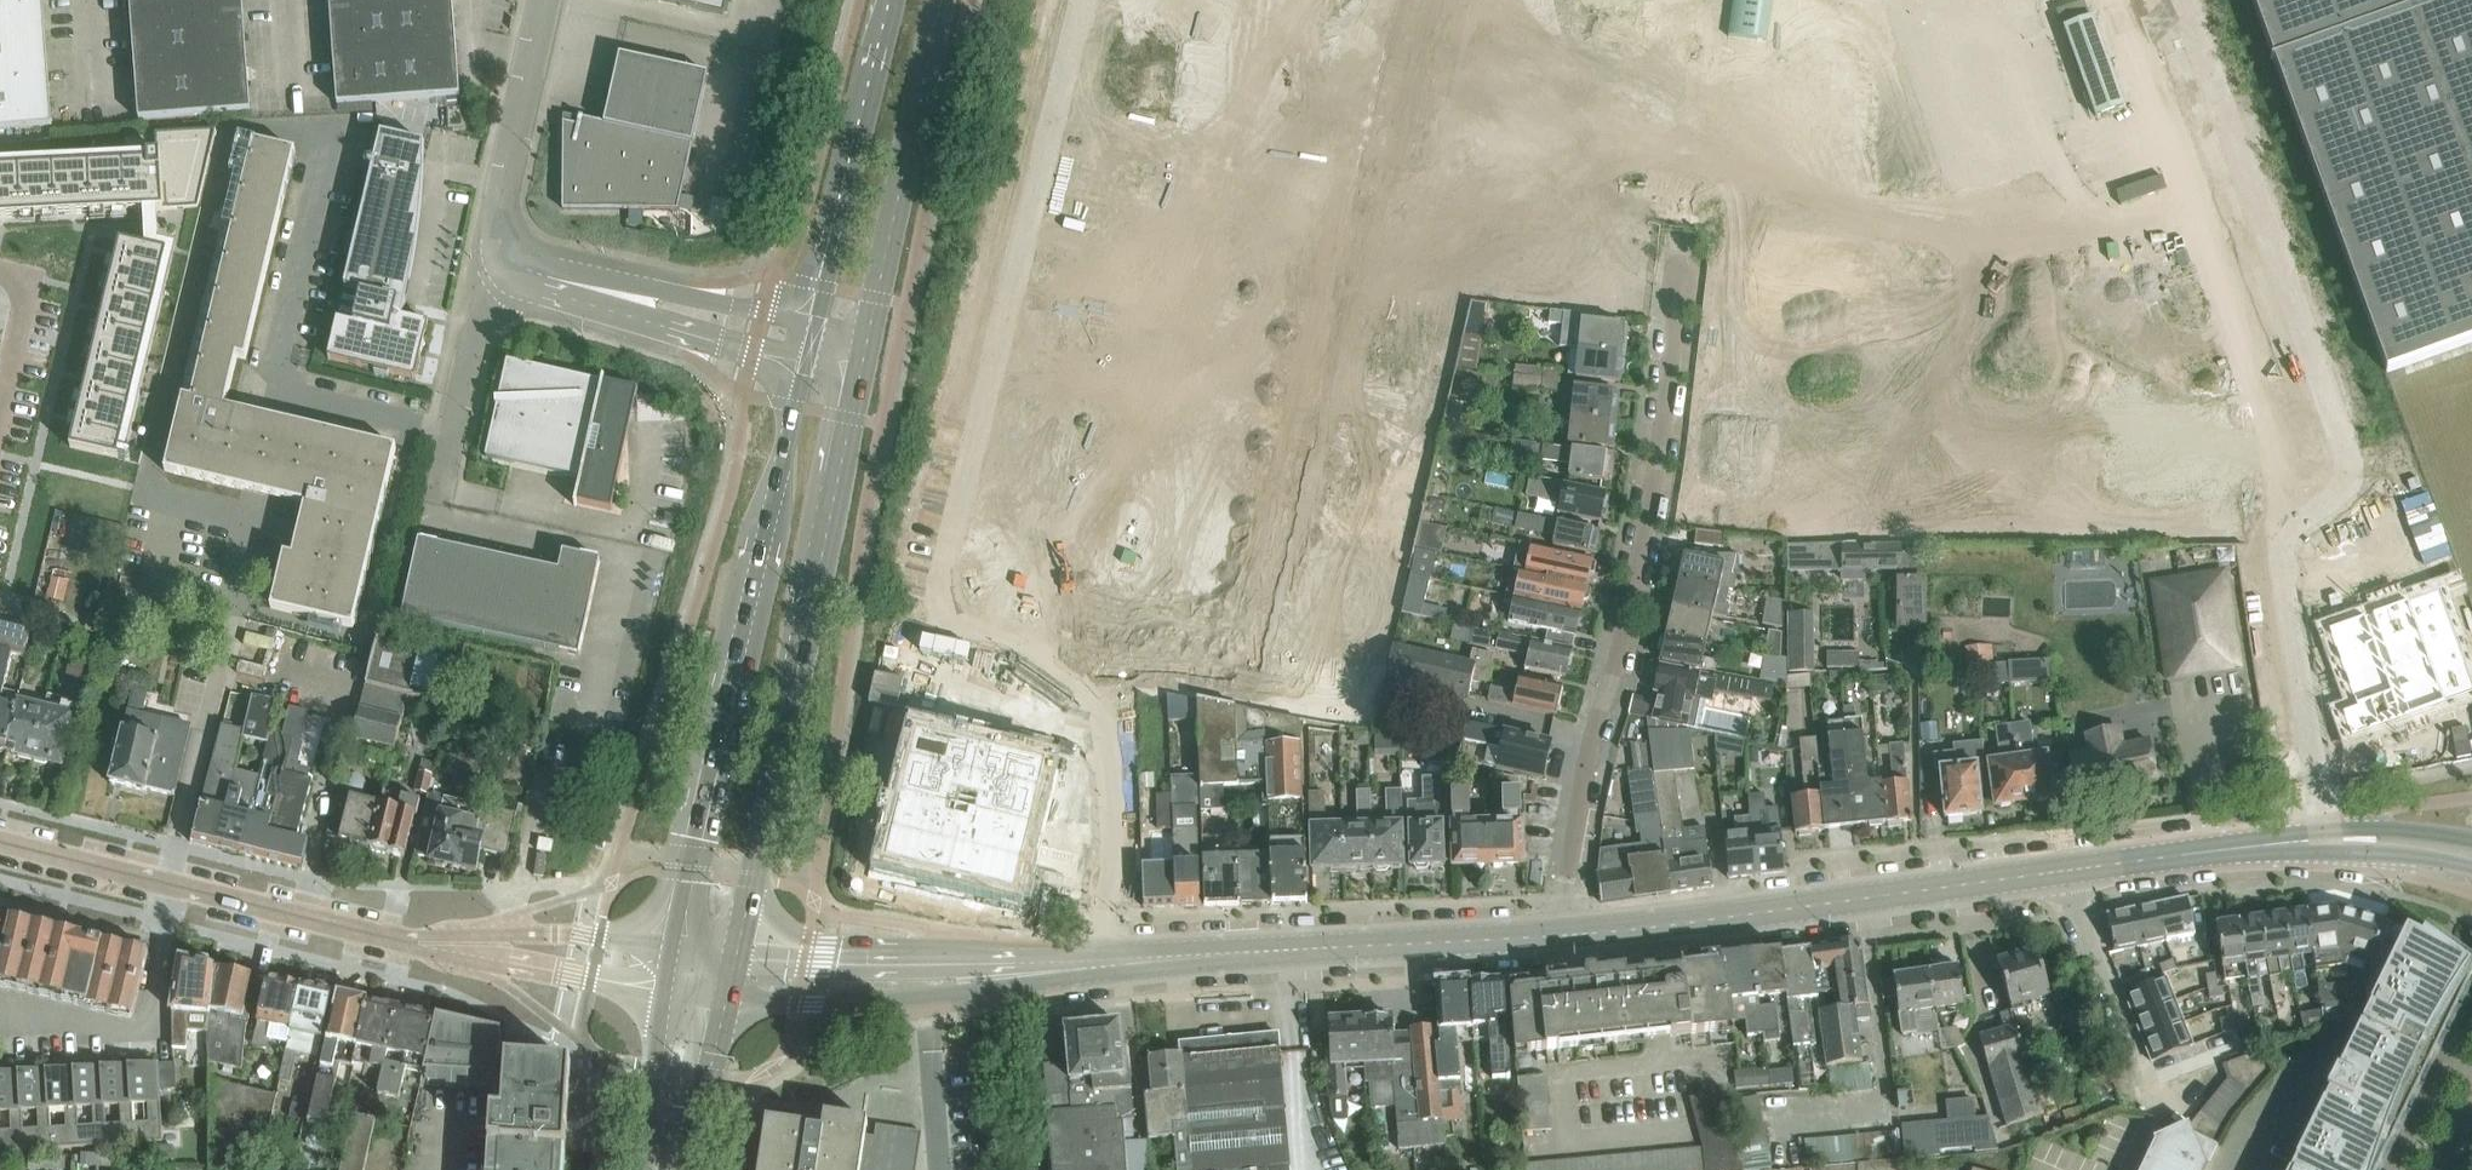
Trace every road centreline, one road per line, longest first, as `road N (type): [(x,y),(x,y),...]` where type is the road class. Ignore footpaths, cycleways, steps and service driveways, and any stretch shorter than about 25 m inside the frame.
road 1 (residential): [(1103,962),(1097,719),(1041,652),(946,613),(935,585),(1080,0)]
road 2 (residential): [(2184,0),(2324,388),(2281,526),(2316,804),(2313,839)]
road 3 (residential): [(2313,839),(1570,935)]
road 4 (residential): [(1570,935),(1567,881),(1583,770),(1650,505),(1678,262)]
road 5 (tertiary): [(735,951),(866,355)]
road 6 (tertiary): [(805,356),(669,944)]
road 7 (unclassified): [(652,433),(631,528),(441,489),(487,291),(510,261)]
road 8 (residential): [(1570,935),(1103,962)]
road 9 (residential): [(0,840),(392,928)]
road 10 (unclassified): [(723,998),(894,1001),(1083,964)]
road 11 (tertiary): [(866,355),(943,0)]
road 12 (unclassified): [(1083,964),(735,951)]
road 13 (tertiary): [(897,0),(815,321)]
road 14 (unclassified): [(392,928),(572,979),(662,992)]
road 15 (unclassified): [(669,944),(392,928)]
road 16 (unclassified): [(510,261),(503,209),(546,0)]
road 17 (unclassified): [(815,321),(681,296),(587,289)]
road 18 (unclassified): [(587,289),(666,321),(805,356)]
road 19 (tertiary): [(662,992),(642,1169)]
road 20 (tertiary): [(675,1169),(723,998)]
road 21 (residential): [(1691,94),(1678,262)]
road 22 (residential): [(2313,839),(2471,867)]
road 23 (residential): [(2471,841),(2379,832),(2313,839)]
road 24 (residential): [(0,276),(26,298),(0,412)]

